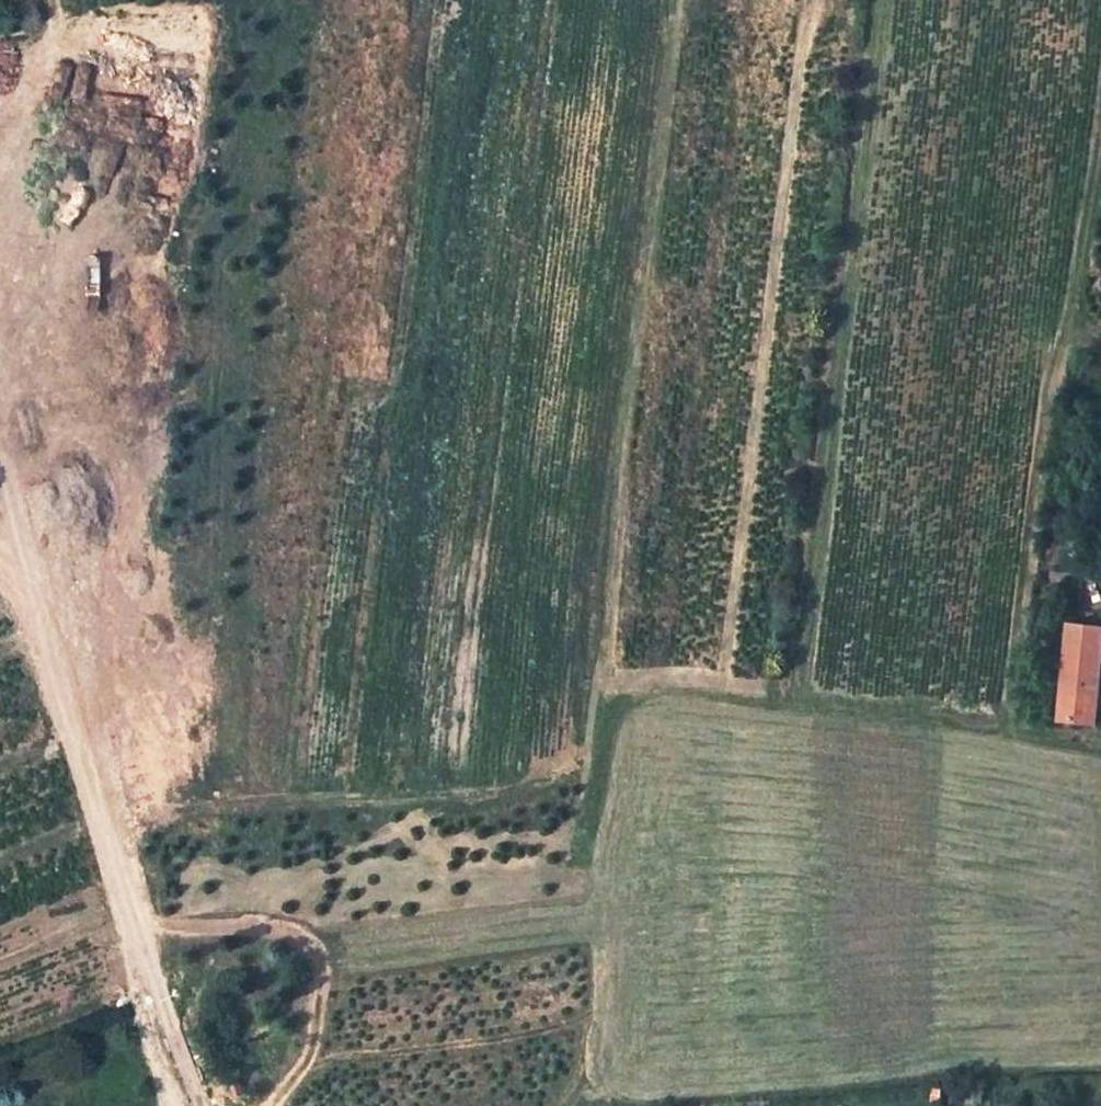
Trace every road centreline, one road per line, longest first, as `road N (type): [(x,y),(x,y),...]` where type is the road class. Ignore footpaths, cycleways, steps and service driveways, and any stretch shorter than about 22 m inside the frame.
road 1 (track): [(197,1105),(158,1020),(18,533)]

